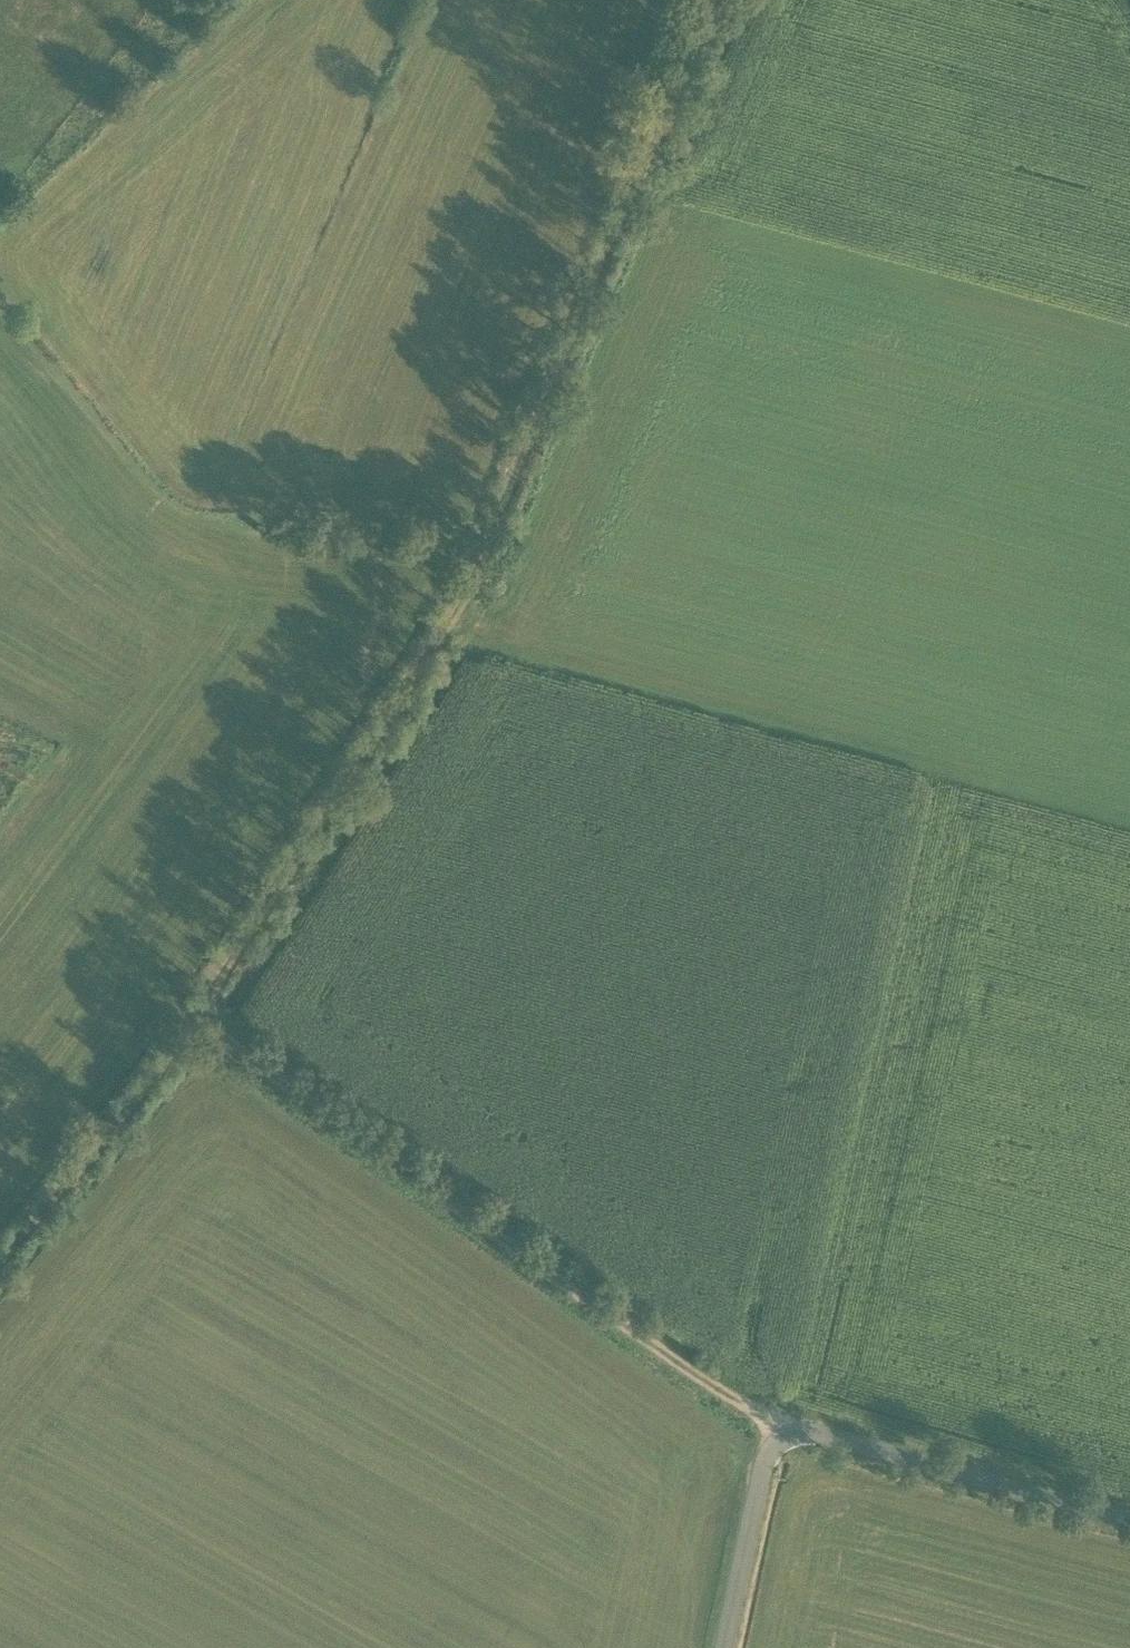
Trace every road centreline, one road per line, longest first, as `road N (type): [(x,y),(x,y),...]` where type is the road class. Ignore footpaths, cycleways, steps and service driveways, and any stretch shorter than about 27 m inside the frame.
road 1 (track): [(708,0),(479,535),(197,1015)]
road 2 (track): [(783,1437),(197,1015)]
road 3 (unclassified): [(721,1647),(761,1464),(783,1437),(834,1439),(1129,1519)]
road 4 (track): [(197,1015),(0,1252)]

